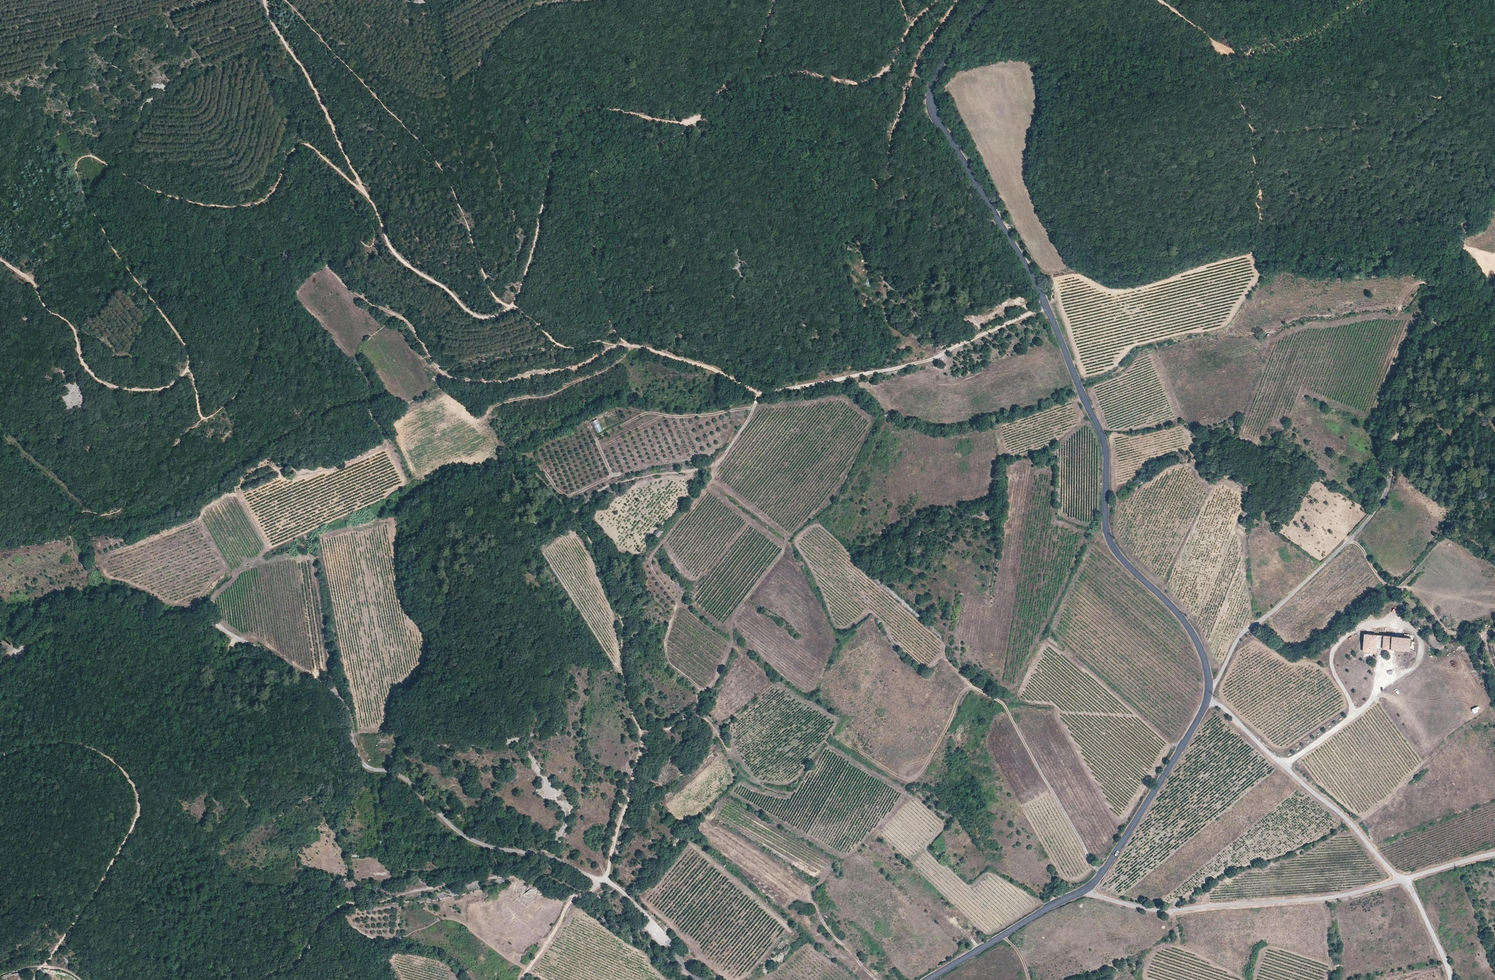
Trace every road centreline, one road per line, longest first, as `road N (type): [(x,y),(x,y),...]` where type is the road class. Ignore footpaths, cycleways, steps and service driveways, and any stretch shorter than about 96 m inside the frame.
road 1 (track): [(627,344),(600,303),(596,281),(597,178),(674,141),(686,123),(612,110),(595,110),(566,129),(526,272),(512,307),(493,318),(468,312),(394,253),(365,194),(310,145),(295,146),(269,196),(245,206),(190,203),(98,158),(79,160),(81,187),(114,251),(189,356),(181,379),(165,388),(124,389),(92,373),(73,329),(50,312),(35,284),(0,261)]
road 2 (tertiary): [(988,0),(934,73),(931,102),(1039,290),(1102,437),(1109,543),(1195,636),(1210,688)]
road 3 (track): [(603,880),(641,732),(623,678),(621,623),(575,514),(635,480),(707,468),(725,457),(756,407),(746,390),(627,344)]
road 4 (track): [(603,880),(550,855),(464,834),(395,772),(369,768),(339,690),(236,637),(201,609),(167,603),(100,565)]
road 5 (unclassified): [(1210,688),(1240,636),(1375,511),(1432,325)]
road 6 (track): [(0,759),(76,742),(111,759),(135,786),(140,818),(36,979)]
road 7 (track): [(1283,765),(1418,666),(1417,633),(1385,623),(1345,638),(1332,667),(1344,691)]
road 8 (unclassified): [(1402,879),(1326,899),(1191,909),(1151,910),(1084,891)]
road 9 (track): [(686,123),(749,82),(880,72),(936,0)]
road 10 (track): [(1102,874),(1002,703),(945,660)]
road 11 (unclassified): [(1207,702),(1219,705),(1346,819),(1402,879)]
road 12 (tertiary): [(1207,702),(1111,861),(1084,891)]
road 13 (track): [(365,194),(265,0)]
road 14 (track): [(1348,541),(1383,581),(1417,593),(1448,632),(1485,636),(1494,669)]
road 15 (track): [(1494,709),(1352,826)]
road 16 (tertiary): [(1084,891),(931,979)]
road 17 (track): [(167,603),(86,612),(16,648)]
road 18 (track): [(641,732),(704,717),(758,785)]
road 19 (track): [(699,979),(649,918),(603,880)]

